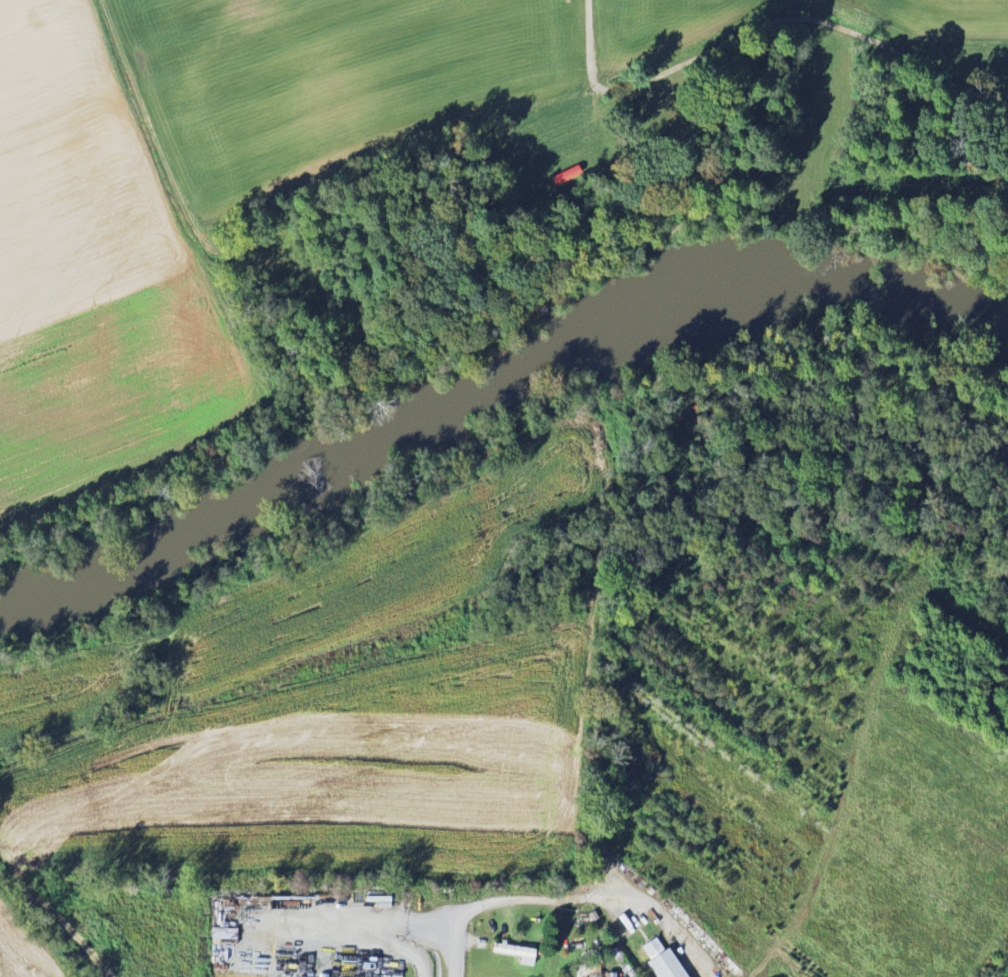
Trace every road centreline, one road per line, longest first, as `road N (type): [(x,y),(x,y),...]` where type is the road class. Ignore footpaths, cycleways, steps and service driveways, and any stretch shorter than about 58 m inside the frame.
road 1 (residential): [(596,85),(619,88),(770,21),(810,17),(925,65),(1007,134)]
road 2 (residential): [(458,976),(459,927),(489,903),(644,906)]

